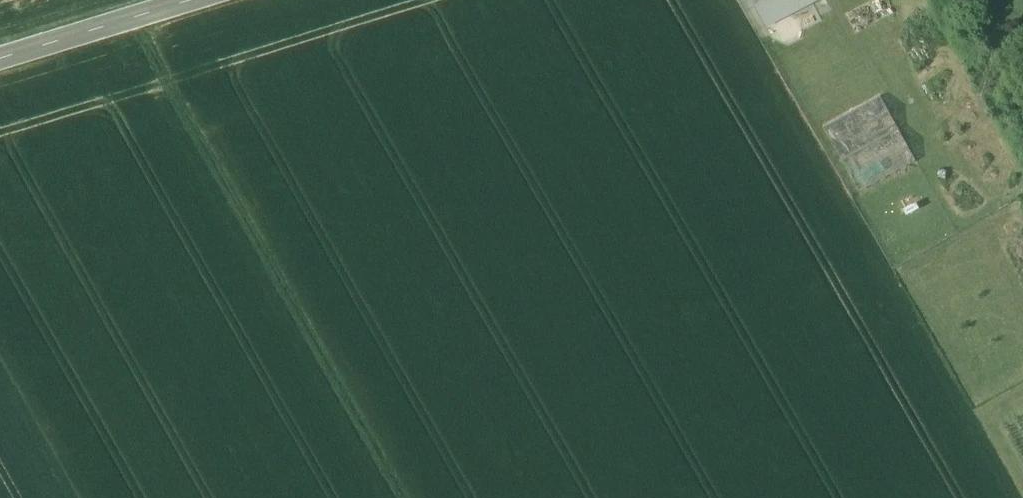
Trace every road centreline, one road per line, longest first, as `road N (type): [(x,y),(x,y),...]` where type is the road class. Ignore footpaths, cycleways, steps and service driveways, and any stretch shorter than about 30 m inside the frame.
road 1 (track): [(406,497),(129,18)]
road 2 (secondary): [(187,0),(0,58)]

